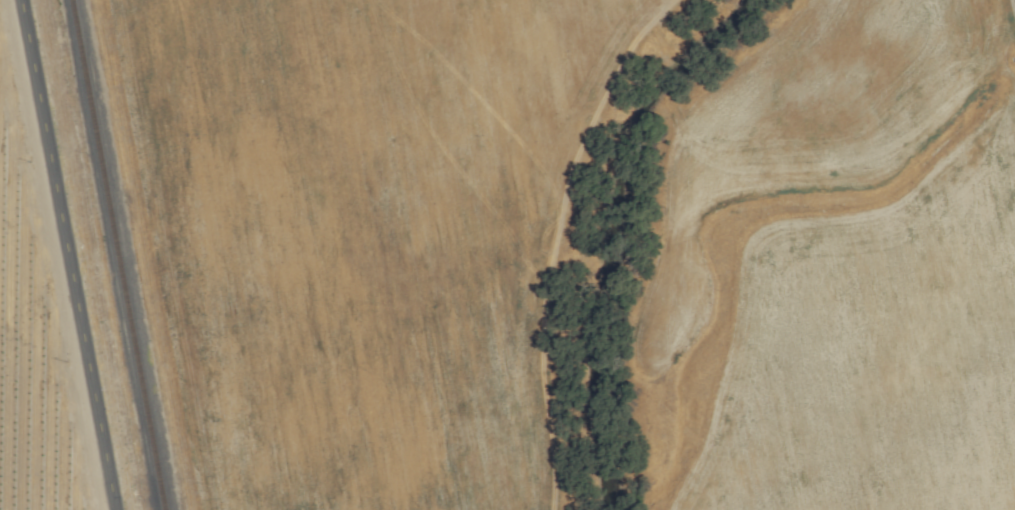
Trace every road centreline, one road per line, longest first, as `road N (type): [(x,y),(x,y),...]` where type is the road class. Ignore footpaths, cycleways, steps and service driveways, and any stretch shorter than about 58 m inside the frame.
road 1 (secondary): [(20,0),(113,509)]

